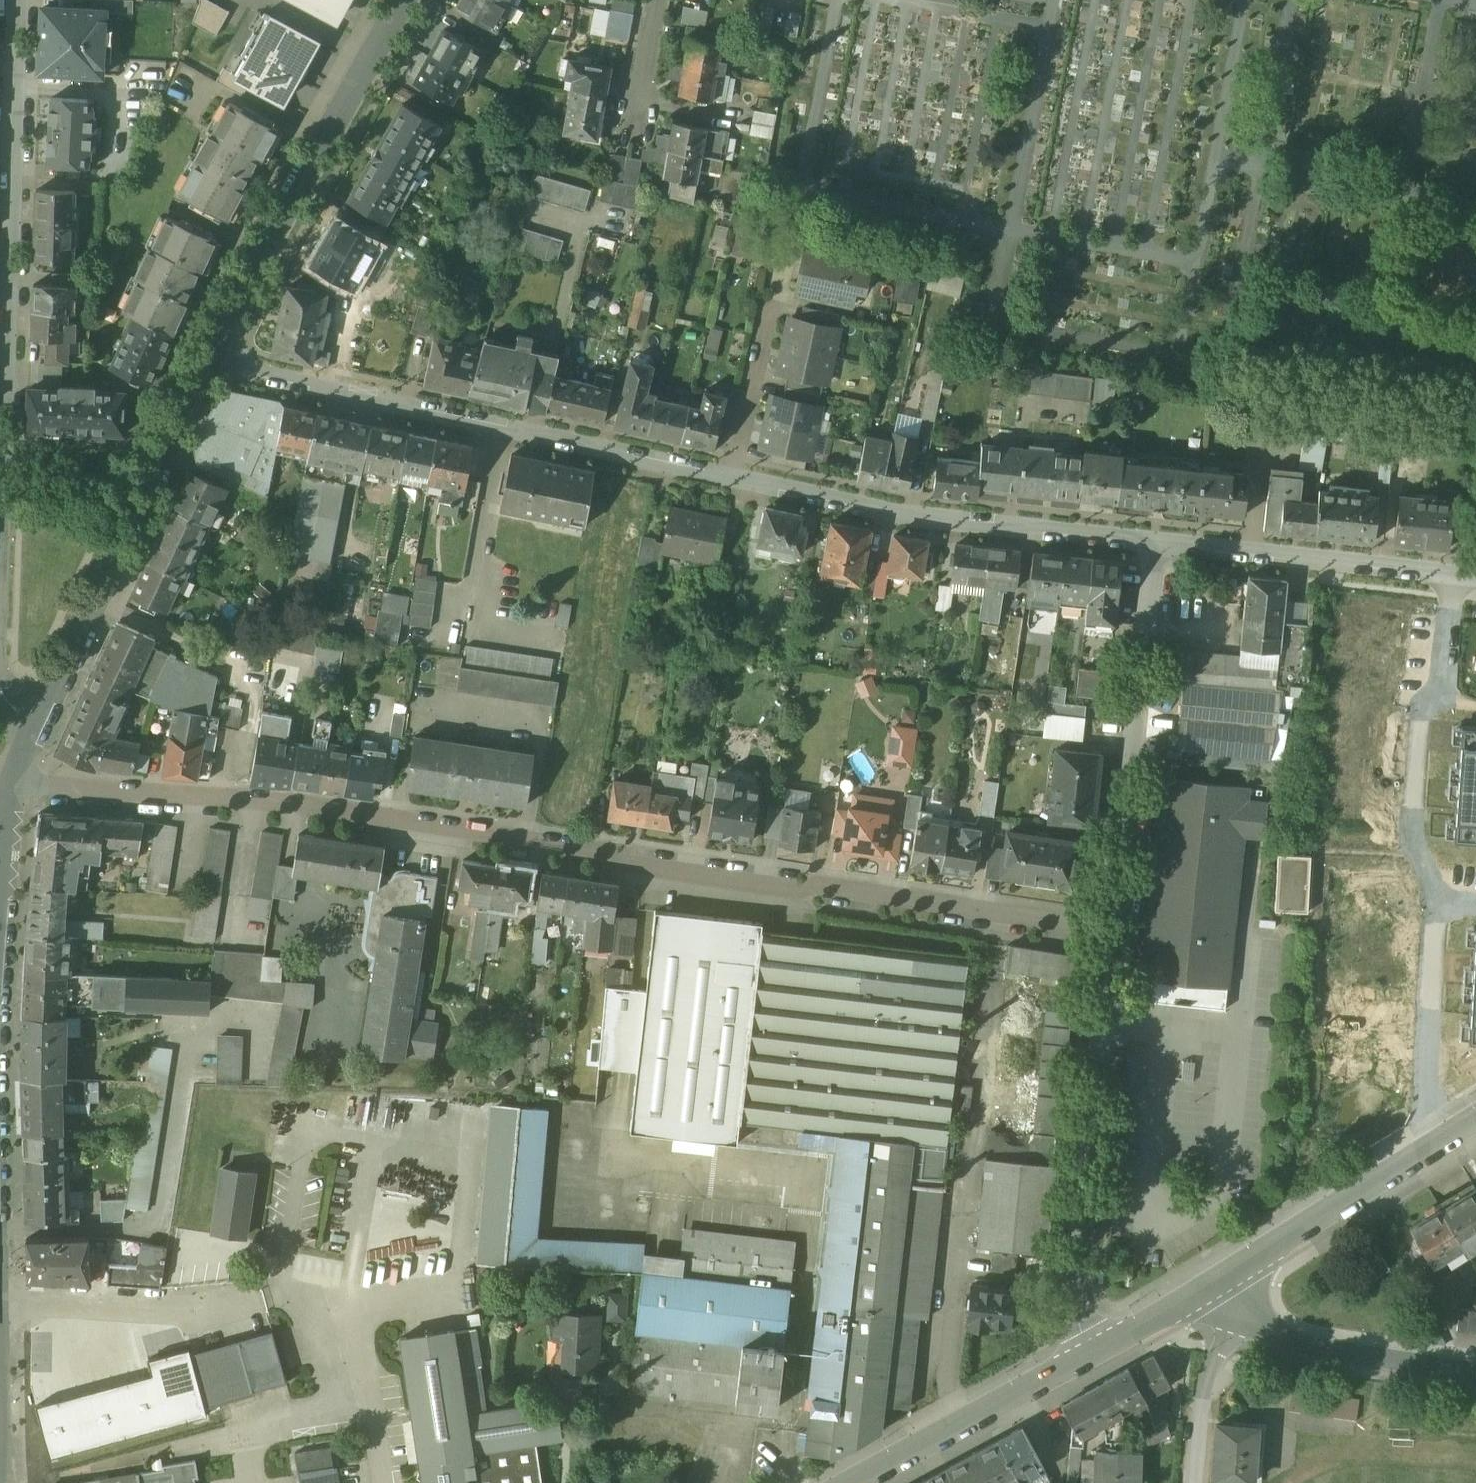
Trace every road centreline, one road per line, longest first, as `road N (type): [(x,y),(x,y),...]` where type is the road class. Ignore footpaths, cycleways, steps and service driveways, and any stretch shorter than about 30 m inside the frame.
road 1 (residential): [(1109,931),(616,861),(294,803),(15,783)]
road 2 (residential): [(209,354),(730,478),(926,517),(1152,542)]
road 3 (residential): [(0,560),(25,0)]
road 4 (residential): [(1109,931),(1077,1268),(1100,1348)]
road 5 (residential): [(38,721),(209,354)]
road 6 (residential): [(209,354),(403,0)]
road 7 (residential): [(1152,542),(1109,931)]
road 8 (residential): [(1152,542),(1455,574)]
road 9 (tertiary): [(854,1482),(1100,1348)]
road 10 (residential): [(1424,1151),(1439,899)]
road 11 (tertiary): [(1215,1281),(1424,1151)]
road 12 (residential): [(1475,1368),(1319,1342),(1276,1332),(1244,1312)]
road 13 (residential): [(1439,899),(1410,818),(1420,713),(1440,696)]
road 14 (track): [(563,651),(585,668),(591,713),(526,842)]
road 15 (unclassified): [(1244,1312),(1207,1374),(1193,1482)]
road 16 (tertiary): [(1100,1348),(1215,1281)]
road 17 (residential): [(1440,696),(1455,574)]

